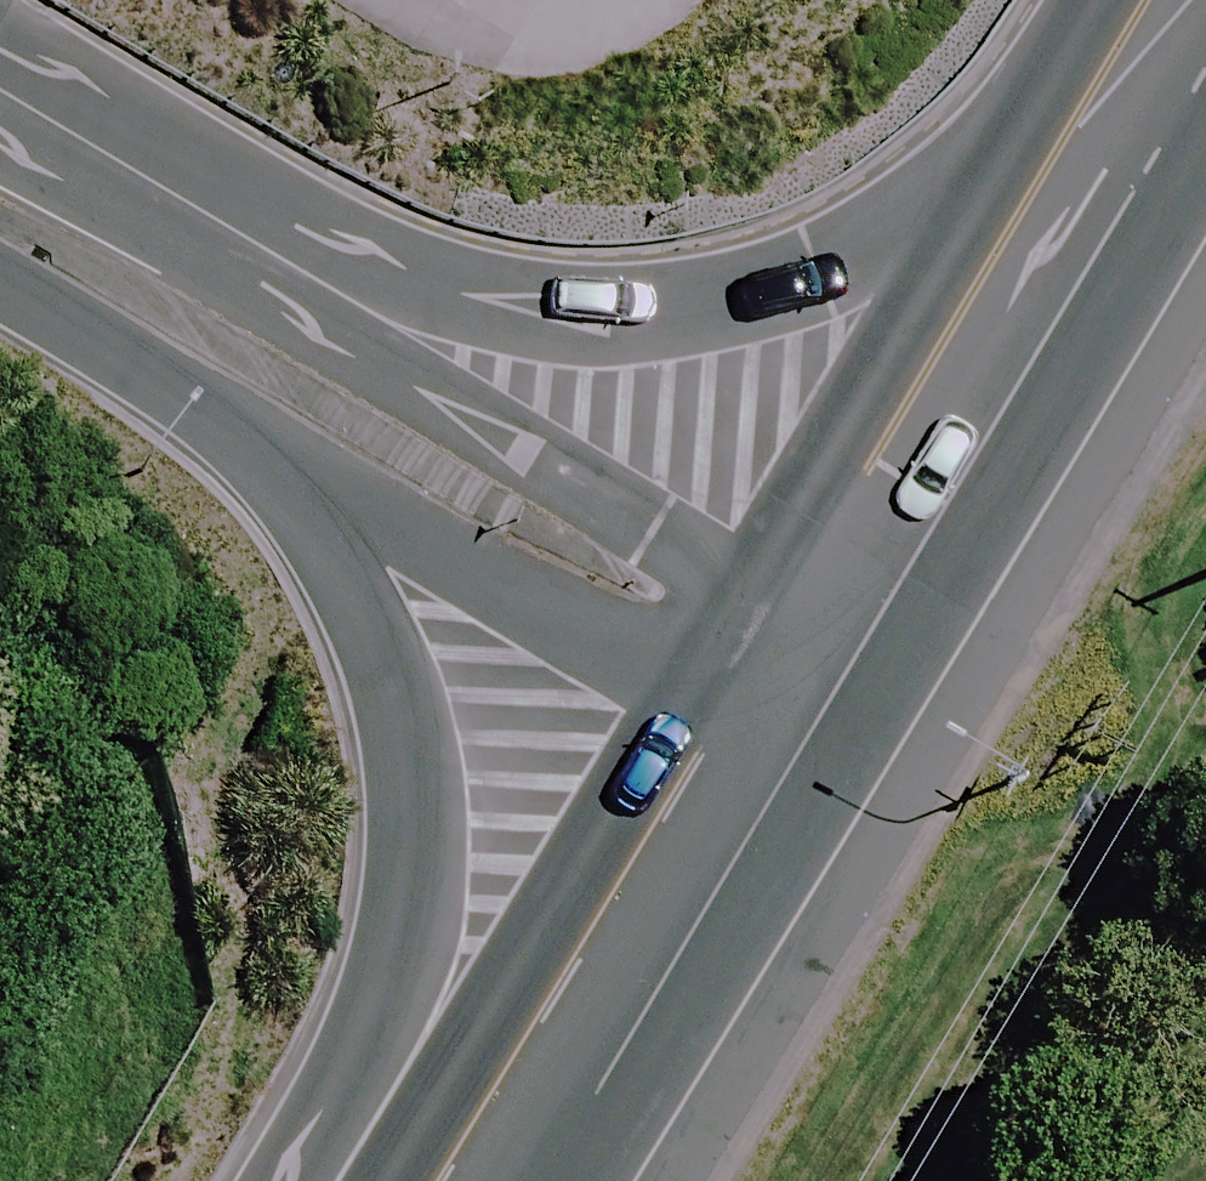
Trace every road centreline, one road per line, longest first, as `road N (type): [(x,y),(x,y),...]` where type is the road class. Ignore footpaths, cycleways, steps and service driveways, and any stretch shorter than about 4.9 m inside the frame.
road 1 (primary): [(0,140),(525,305),(625,312),(805,286),(1044,207),(1192,119)]
road 2 (primary): [(398,1180),(411,742),(368,615),(274,481),(0,255)]
road 3 (tertiary): [(0,205),(813,703)]
road 4 (primary): [(813,703),(1192,119)]
road 5 (primary): [(502,1180),(813,703)]

